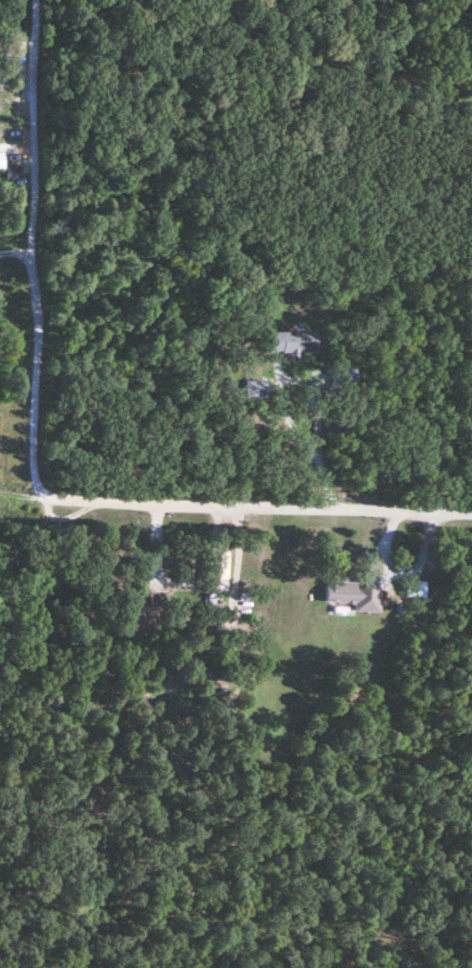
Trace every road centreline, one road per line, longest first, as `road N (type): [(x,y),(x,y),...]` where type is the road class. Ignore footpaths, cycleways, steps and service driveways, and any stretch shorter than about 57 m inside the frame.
road 1 (residential): [(471,513),(40,500),(28,479),(28,0)]

